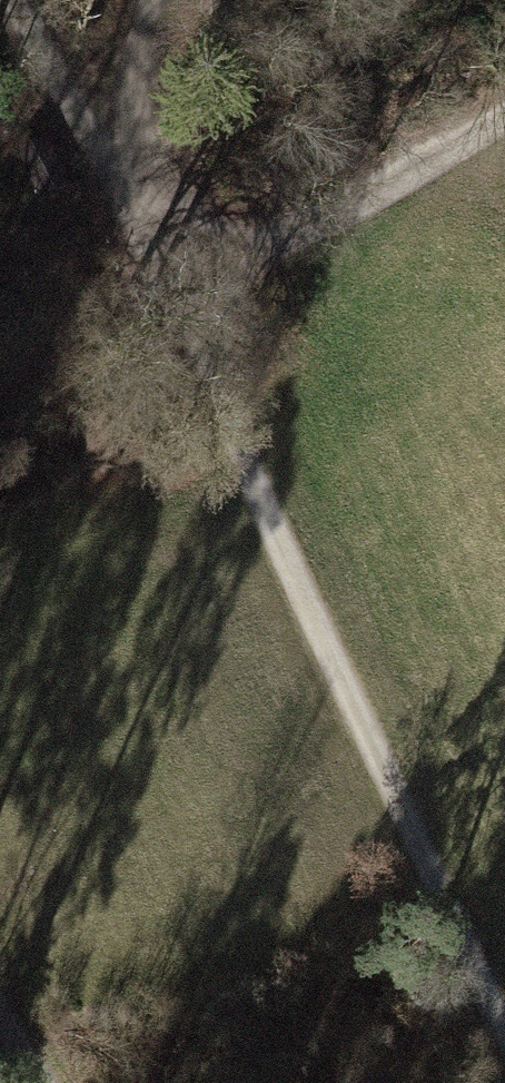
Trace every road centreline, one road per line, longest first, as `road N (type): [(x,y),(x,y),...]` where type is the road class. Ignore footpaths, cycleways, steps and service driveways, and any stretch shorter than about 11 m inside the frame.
road 1 (track): [(504,1053),(216,410),(184,287)]
road 2 (track): [(504,107),(184,287)]
road 3 (track): [(184,287),(131,177),(15,0)]
road 4 (track): [(131,177),(149,0)]

